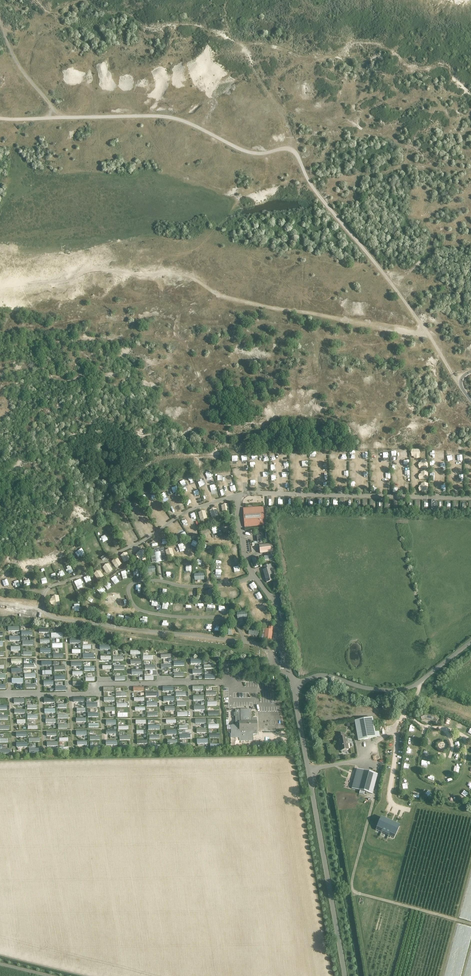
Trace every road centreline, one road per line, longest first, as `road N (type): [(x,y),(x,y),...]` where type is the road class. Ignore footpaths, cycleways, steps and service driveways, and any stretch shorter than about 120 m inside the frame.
road 1 (track): [(0,117),(167,117),(242,151),(290,147),(429,334)]
road 2 (unclassified): [(470,642),(402,690),(324,676),(295,690),(344,975)]

